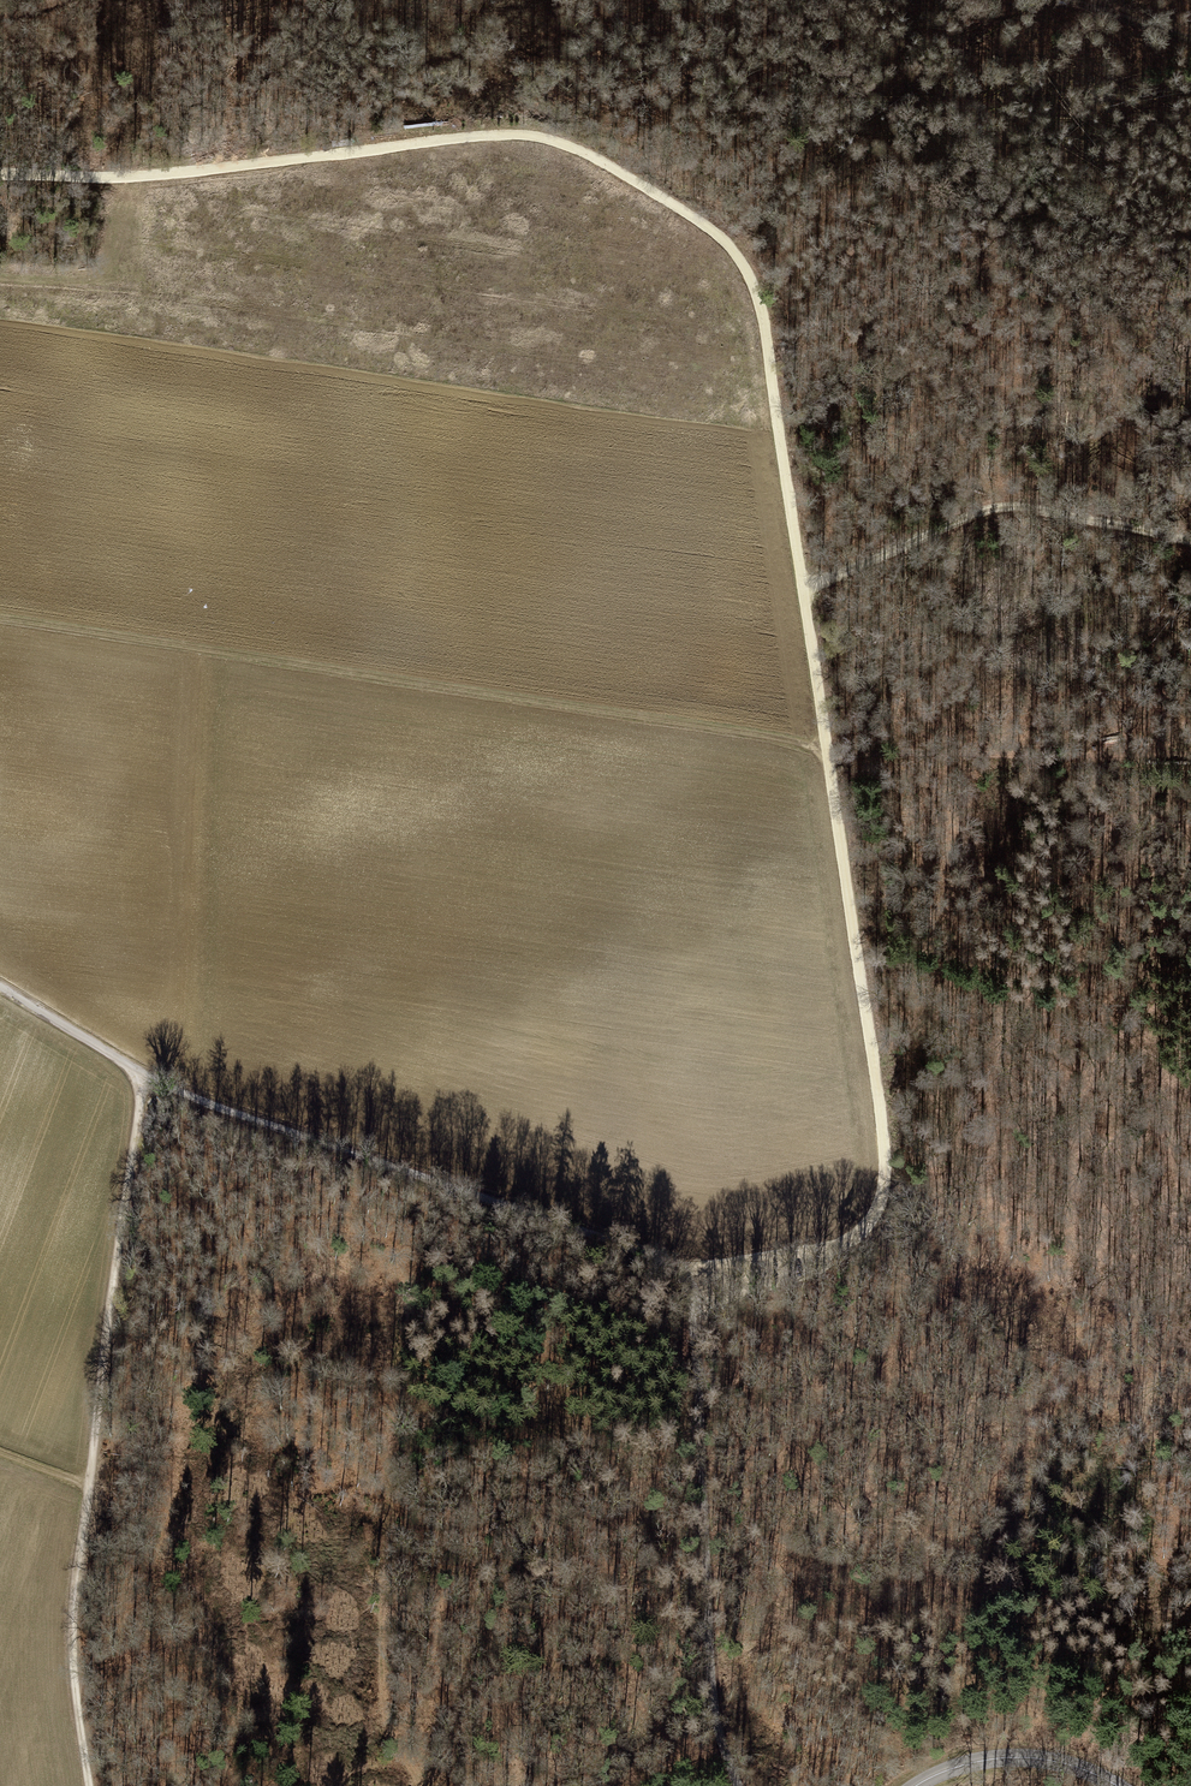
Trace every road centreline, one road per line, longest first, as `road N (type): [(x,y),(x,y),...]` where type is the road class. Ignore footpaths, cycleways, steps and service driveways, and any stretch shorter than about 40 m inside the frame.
road 1 (track): [(831,743),(765,293),(741,254),(706,221),(585,145),(532,128),(450,130),(113,178),(0,174)]
road 2 (unclassified): [(0,988),(145,1077),(438,1184),(653,1252),(678,1272),(695,1317),(711,1656),(739,1785)]
road 3 (track): [(0,617),(831,743)]
road 4 (track): [(87,1785),(71,1605),(145,1077)]
road 5 (track): [(653,1252),(690,1264),(819,1250),(854,1231),(881,1185),(881,1134),(831,743)]
road 6 (track): [(438,1184),(415,1212),(404,1252),(390,1470),(383,1697),(391,1736),(417,1785)]
road 7 (track): [(805,580),(994,512),(1057,511),(1190,538)]
road 8 (track): [(867,1217),(909,1281),(1059,1370),(1190,1417)]
road 9 (tertiary): [(1121,1785),(1077,1764),(1035,1755),(990,1756),(917,1785)]
road 10 (track): [(1190,38),(1077,0)]

